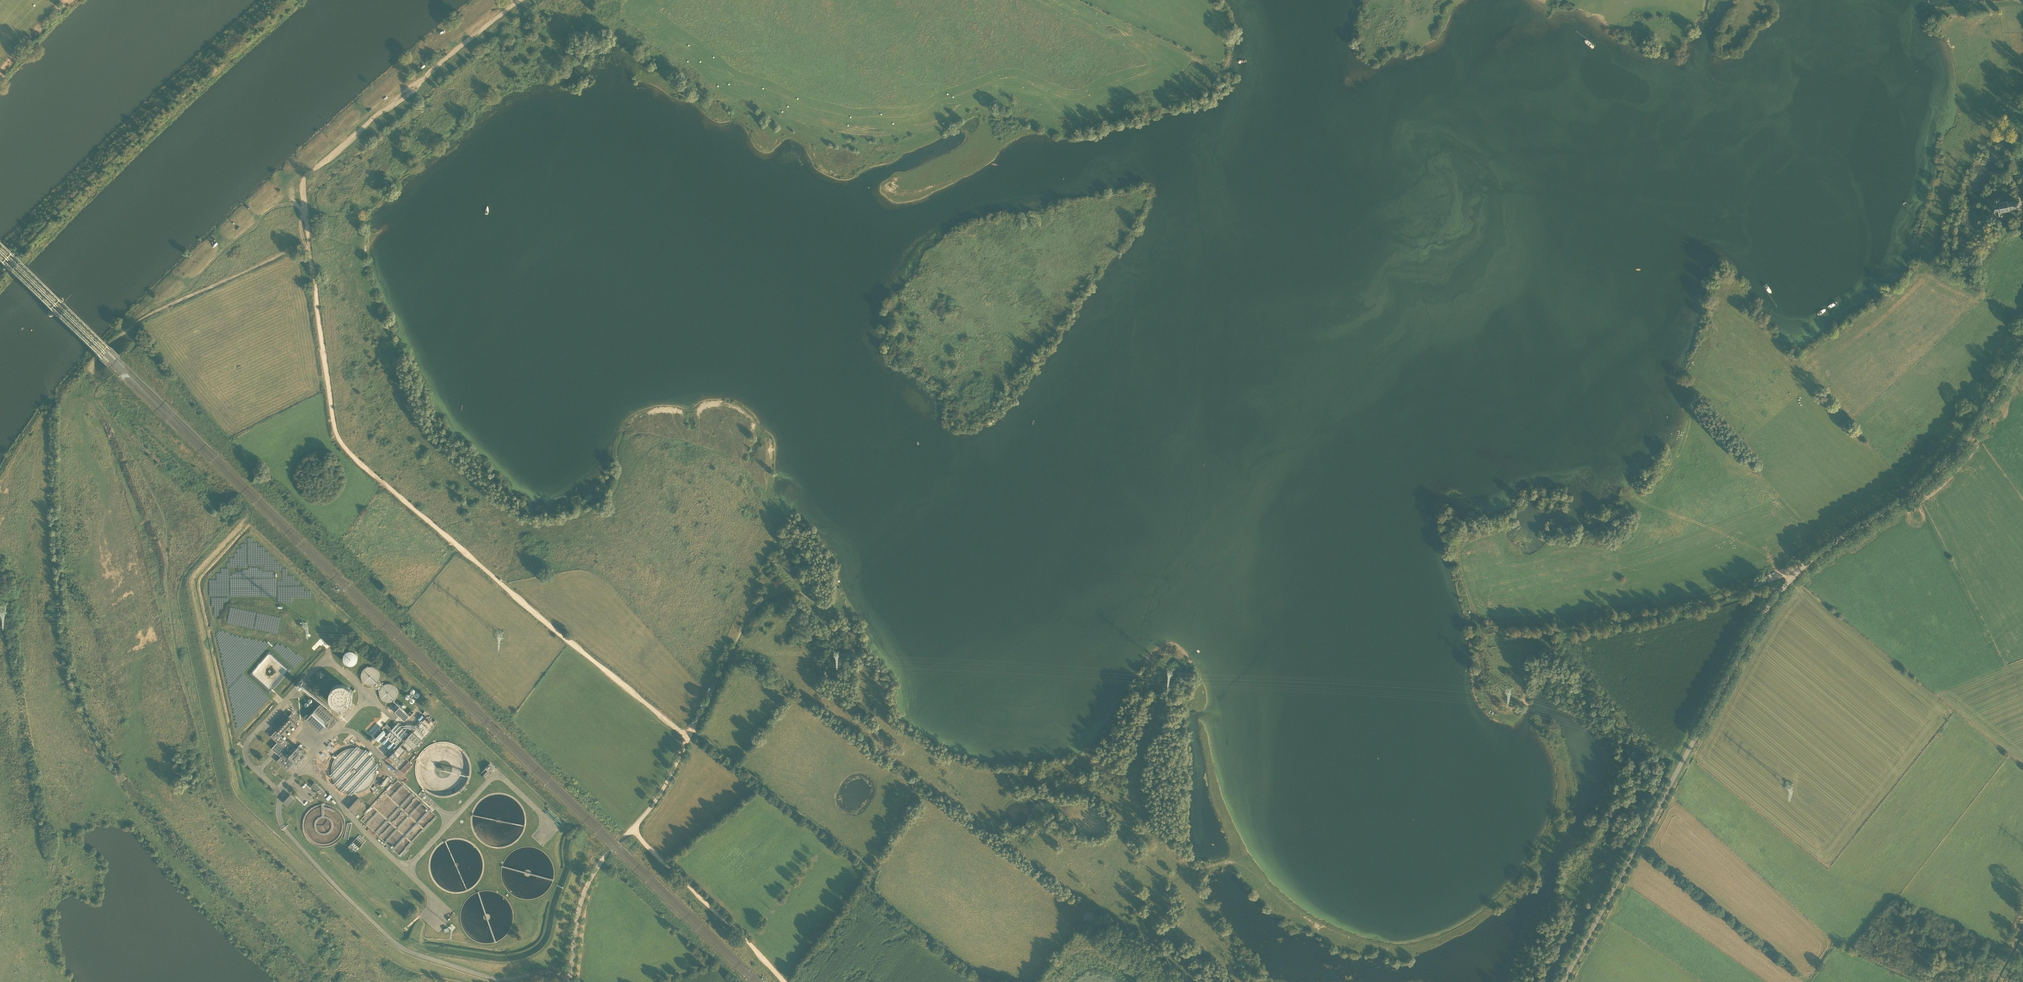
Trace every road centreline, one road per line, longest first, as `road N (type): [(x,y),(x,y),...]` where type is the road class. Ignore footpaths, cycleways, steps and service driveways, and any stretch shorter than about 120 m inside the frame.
road 1 (unclassified): [(1563,981),(1772,602),(1798,569),(1940,469),(2022,351)]
road 2 (track): [(690,738),(344,448),(335,434),(308,244)]
road 3 (track): [(454,981),(393,965),(231,817),(207,769)]
road 4 (track): [(522,0),(314,169),(302,192),(307,230)]
road 5 (track): [(1798,569),(1680,612),(1526,637)]
road 6 (unclassified): [(571,981),(577,920),(592,876),(664,791),(685,746)]
road 7 (track): [(308,244),(148,315),(111,344),(92,375)]
road 8 (track): [(784,981),(722,911),(631,830)]
road 9 (track): [(693,732),(753,613),(774,595),(800,595)]

